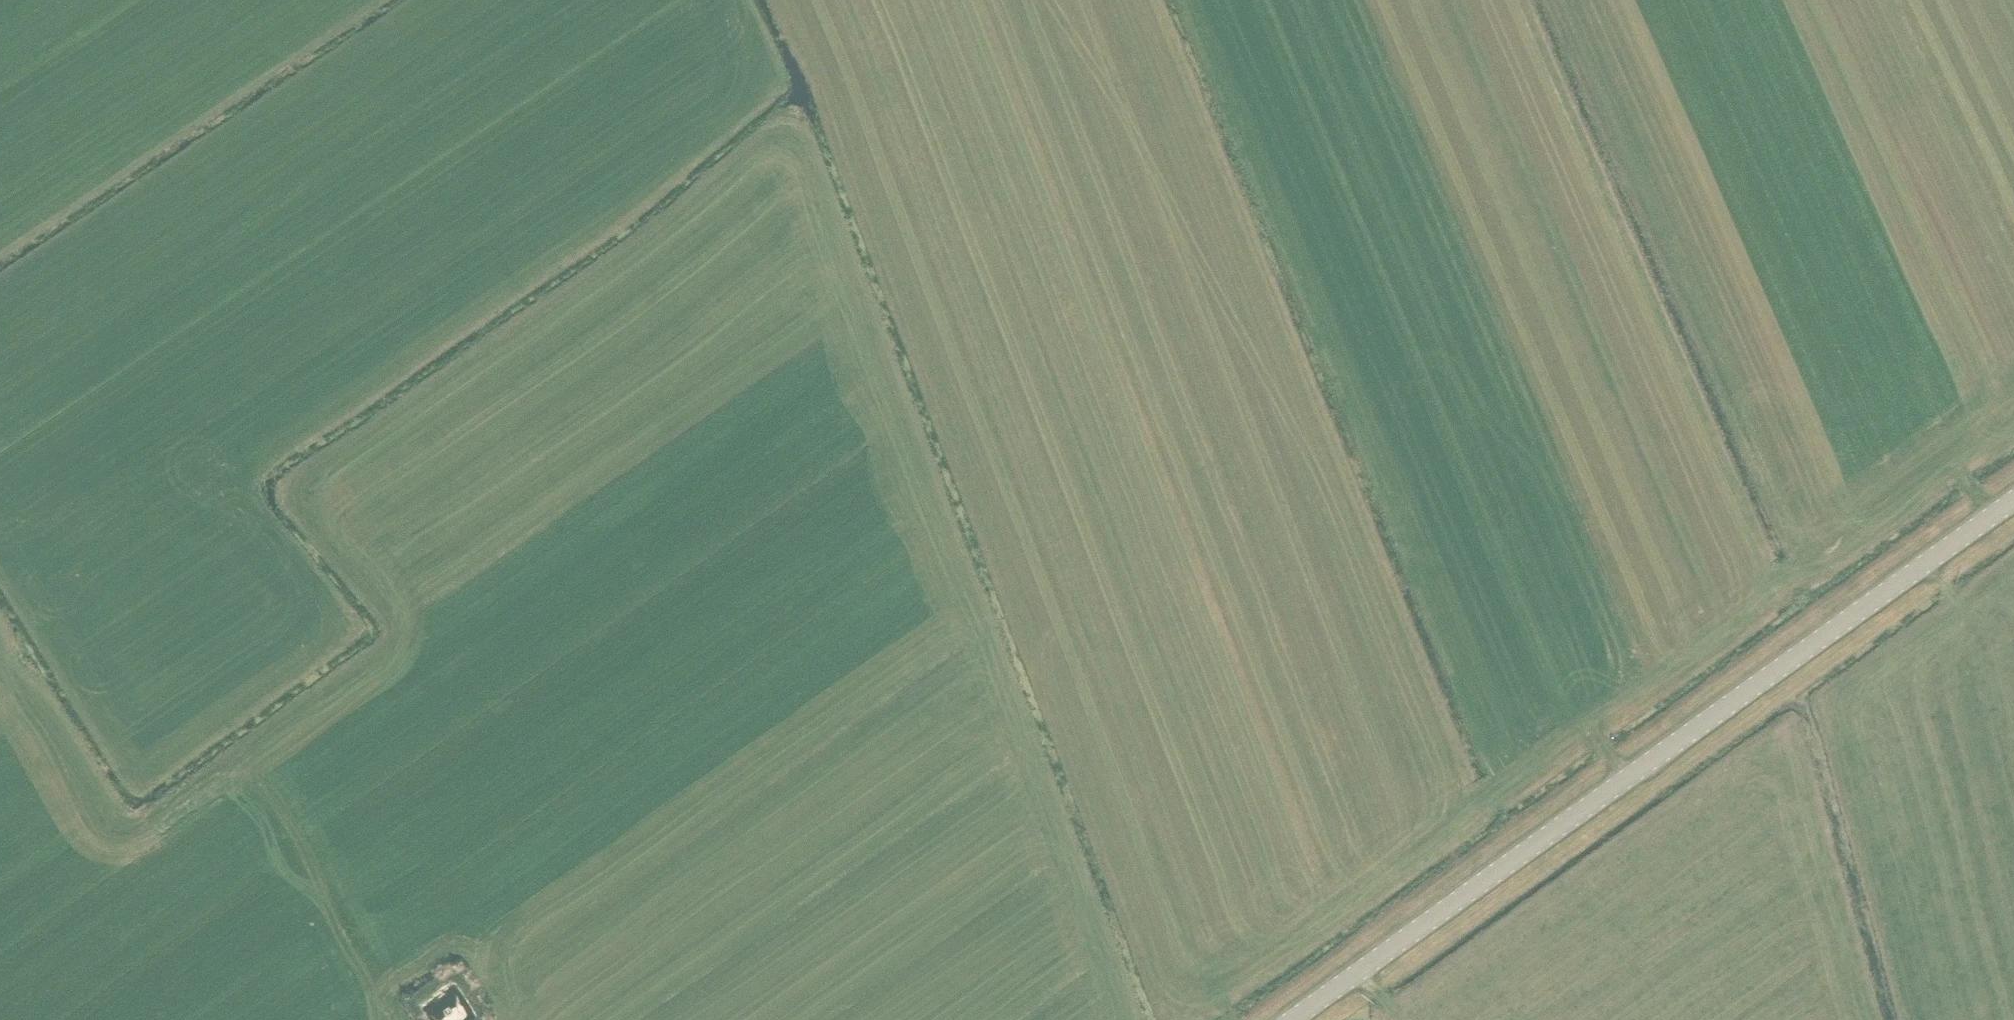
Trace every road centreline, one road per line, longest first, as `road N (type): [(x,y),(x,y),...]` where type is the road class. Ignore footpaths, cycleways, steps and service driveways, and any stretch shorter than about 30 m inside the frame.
road 1 (secondary): [(1301,1019),(2013,501)]
road 2 (track): [(393,1019),(271,798),(201,789),(157,823),(135,833),(119,829),(50,725)]

